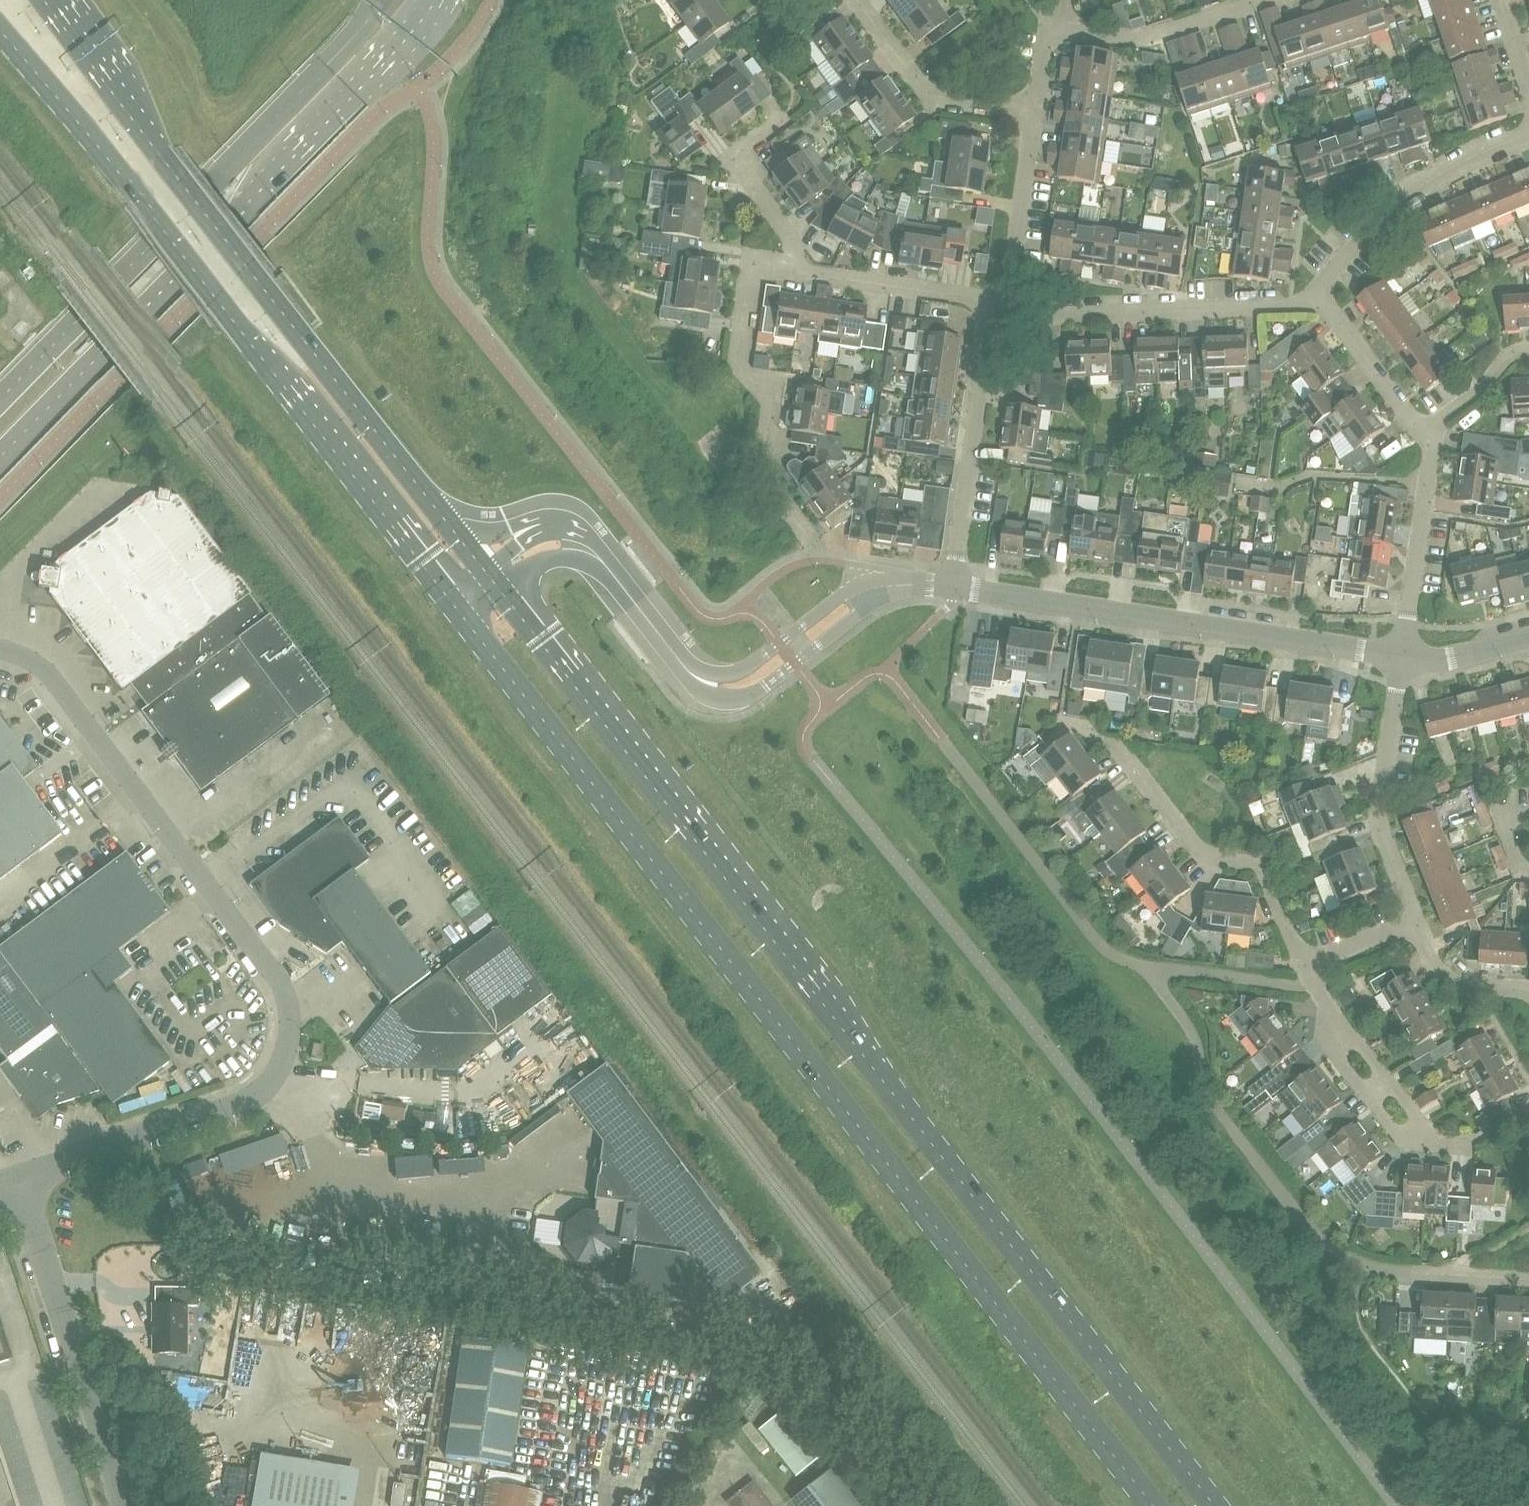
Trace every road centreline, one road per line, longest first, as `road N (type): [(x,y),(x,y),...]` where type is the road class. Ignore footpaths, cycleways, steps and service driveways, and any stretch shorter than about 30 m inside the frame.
road 1 (primary): [(1212,1505),(478,562)]
road 2 (primary): [(438,591),(1156,1505)]
road 3 (unclassified): [(0,649),(40,665),(275,976),(288,1015),(275,1075),(257,1093),(19,1171)]
road 4 (primary): [(0,26),(438,591)]
road 5 (primary): [(478,562),(163,159),(61,0)]
road 6 (tertiary): [(0,458),(440,0)]
road 7 (tertiary): [(355,34),(0,400)]
road 8 (residential): [(955,584),(1401,656)]
road 9 (unclassified): [(478,562),(532,528),(574,528),(697,675),(739,684),(788,654)]
road 10 (residential): [(1301,963),(1259,861),(1204,855),(1120,745),(1102,741),(1089,724),(1058,720)]
road 11 (unclassified): [(126,1505),(19,1171)]
road 12 (residential): [(813,543),(771,485),(762,456),(770,399),(736,358),(750,265),(793,270)]
road 13 (residential): [(1006,304),(1034,313),(1315,303)]
road 14 (residential): [(955,584),(991,300)]
road 15 (residential): [(1315,303),(1329,275),(1389,208),(1528,129)]
road 16 (residential): [(1416,918),(1379,823),(1401,656)]
road 17 (residential): [(849,0),(931,95),(1035,114)]
road 18 (residential): [(1401,656),(1433,442)]
road 19 (residential): [(1059,30),(1134,41),(1256,0)]
road 20 (residential): [(991,300),(793,270)]
road 21 (residential): [(793,270),(794,244),(733,161),(783,122)]
road 22 (residential): [(1006,304),(1035,114)]
road 23 (residential): [(788,654),(876,590),(955,584)]
road 24 (residential): [(1315,303),(1326,304),(1433,442)]
road 25 (residential): [(1336,1018),(1338,1056),(1405,1142),(1428,1142)]
road 26 (residential): [(1428,1142),(1415,1112),(1336,1018)]
road 27 (residential): [(1528,989),(1458,984),(1432,959),(1416,918)]
road 28 (residential): [(1433,442),(1509,356),(1528,353)]
road 29 (residential): [(1401,656),(1437,658),(1528,633)]
road 30 (residential): [(1301,963),(1416,918)]
road 31 (residential): [(1528,1279),(1408,1272)]

